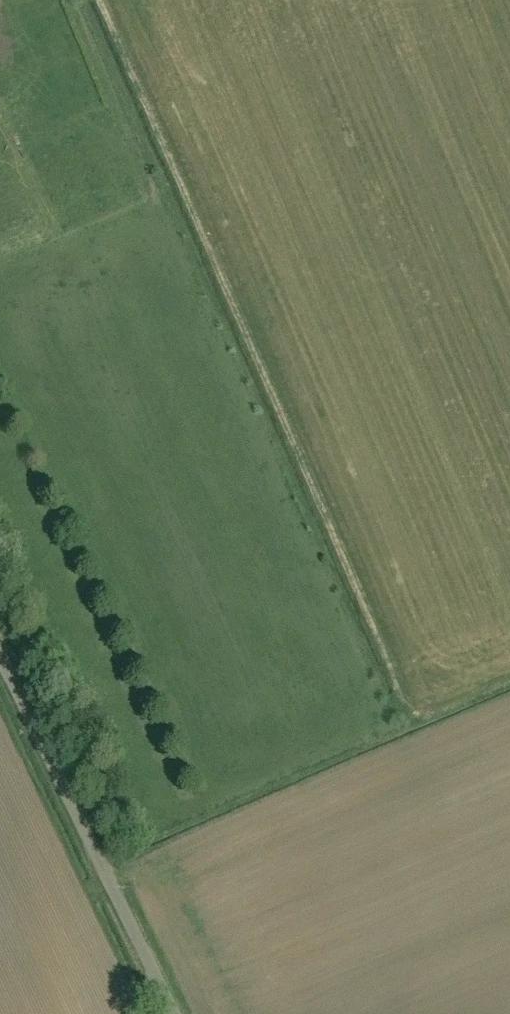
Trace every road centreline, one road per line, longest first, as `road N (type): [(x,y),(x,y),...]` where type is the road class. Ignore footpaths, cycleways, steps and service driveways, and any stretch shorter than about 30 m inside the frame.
road 1 (unclassified): [(174,1013),(0,654)]

